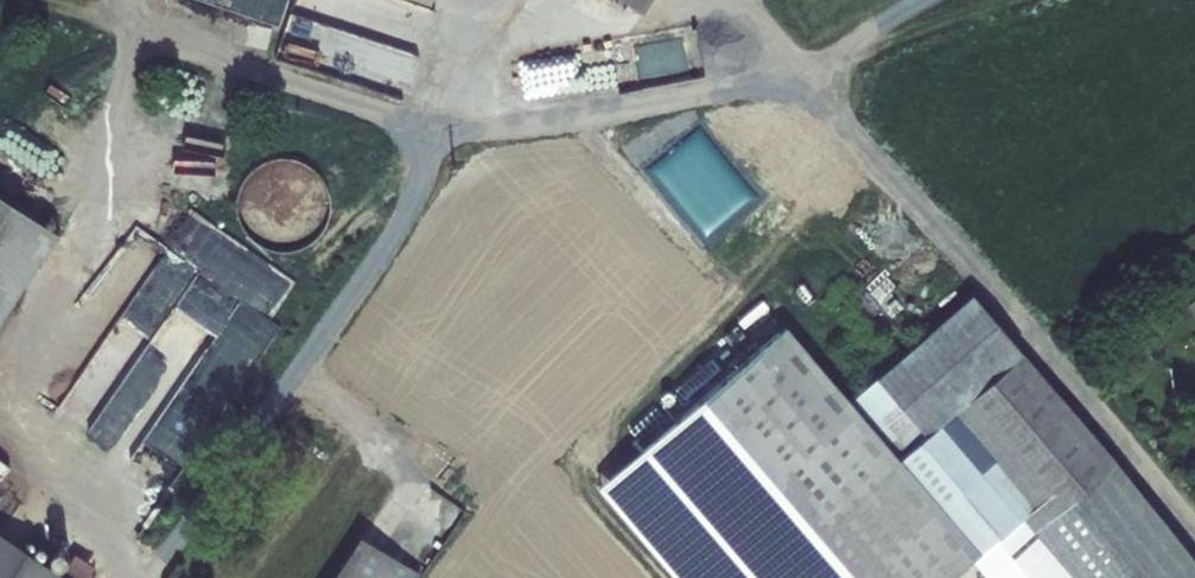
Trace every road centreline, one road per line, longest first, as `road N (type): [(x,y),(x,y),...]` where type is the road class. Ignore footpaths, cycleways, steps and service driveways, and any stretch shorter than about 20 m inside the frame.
road 1 (track): [(816,77),(1194,527)]
road 2 (track): [(465,134),(816,77),(1005,0)]
road 3 (track): [(465,134),(156,577)]
road 4 (track): [(465,134),(145,30)]

